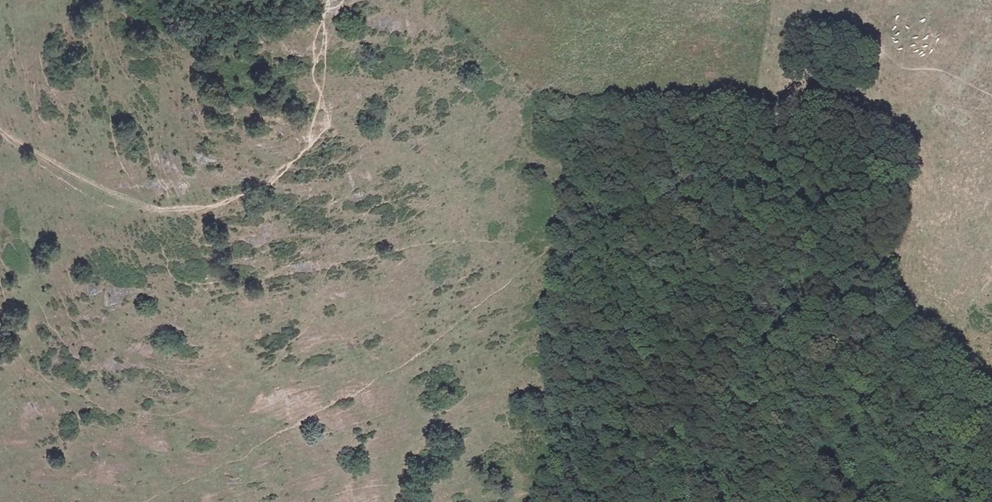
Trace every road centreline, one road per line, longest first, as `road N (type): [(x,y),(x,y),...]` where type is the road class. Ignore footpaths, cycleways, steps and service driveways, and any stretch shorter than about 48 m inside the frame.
road 1 (track): [(922,349),(991,456)]

